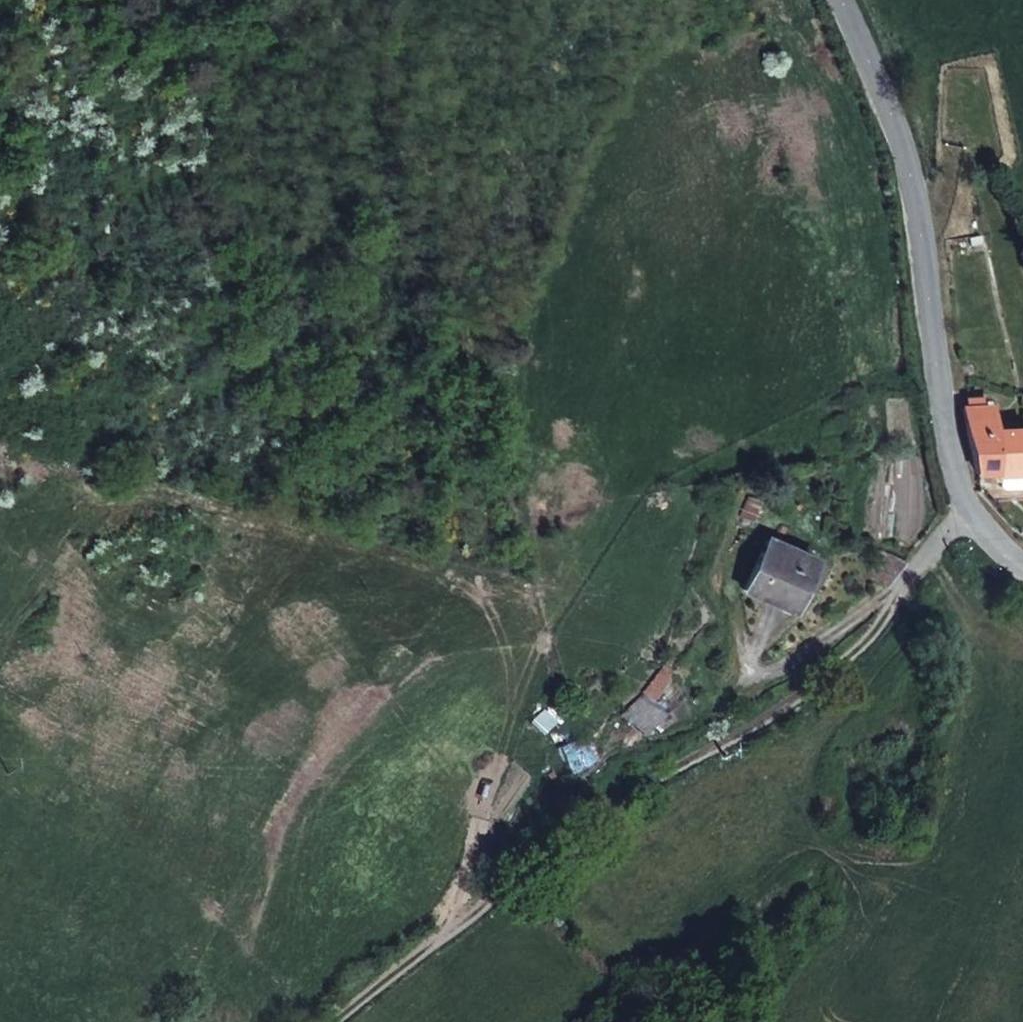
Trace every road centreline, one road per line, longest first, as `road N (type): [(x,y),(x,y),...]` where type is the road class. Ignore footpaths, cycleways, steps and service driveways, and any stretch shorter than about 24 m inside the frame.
road 1 (track): [(335,1021),(629,796),(832,674),(974,515)]
road 2 (secondary): [(841,0),(891,118),(919,217),(953,474),(1000,549),(1022,568)]

